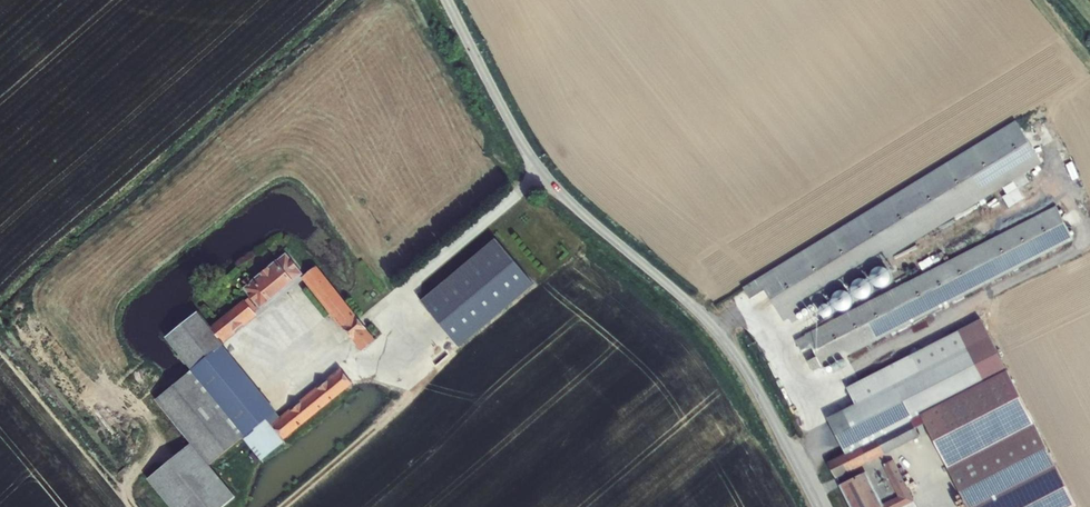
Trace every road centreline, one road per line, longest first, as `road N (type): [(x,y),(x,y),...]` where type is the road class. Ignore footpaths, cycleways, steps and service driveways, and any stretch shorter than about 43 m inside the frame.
road 1 (unclassified): [(446,0),(541,173),(715,330),(817,506)]
road 2 (track): [(541,173),(398,295),(390,319),(416,380),(406,404),(286,506)]

